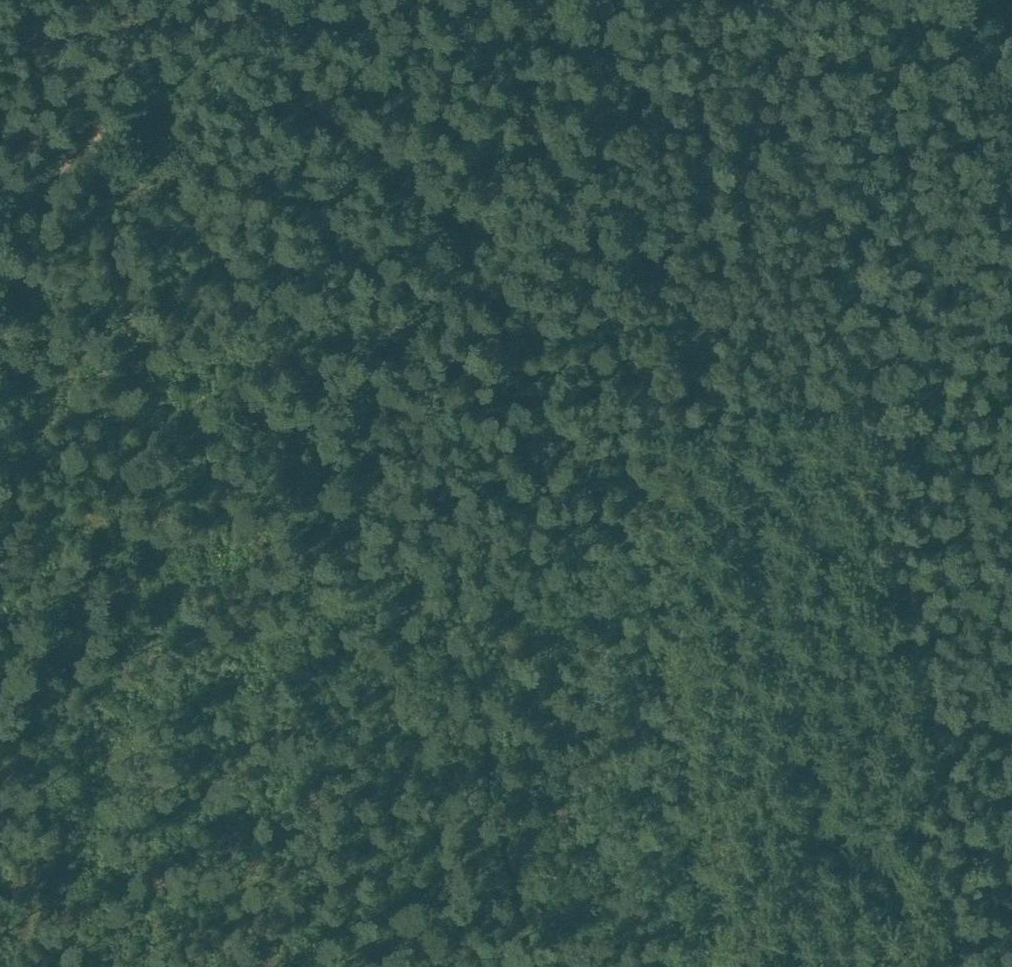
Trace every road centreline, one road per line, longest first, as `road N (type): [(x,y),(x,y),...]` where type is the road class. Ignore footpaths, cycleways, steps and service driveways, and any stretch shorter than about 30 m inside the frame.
road 1 (track): [(680,0),(819,966)]
road 2 (track): [(0,245),(313,0)]

